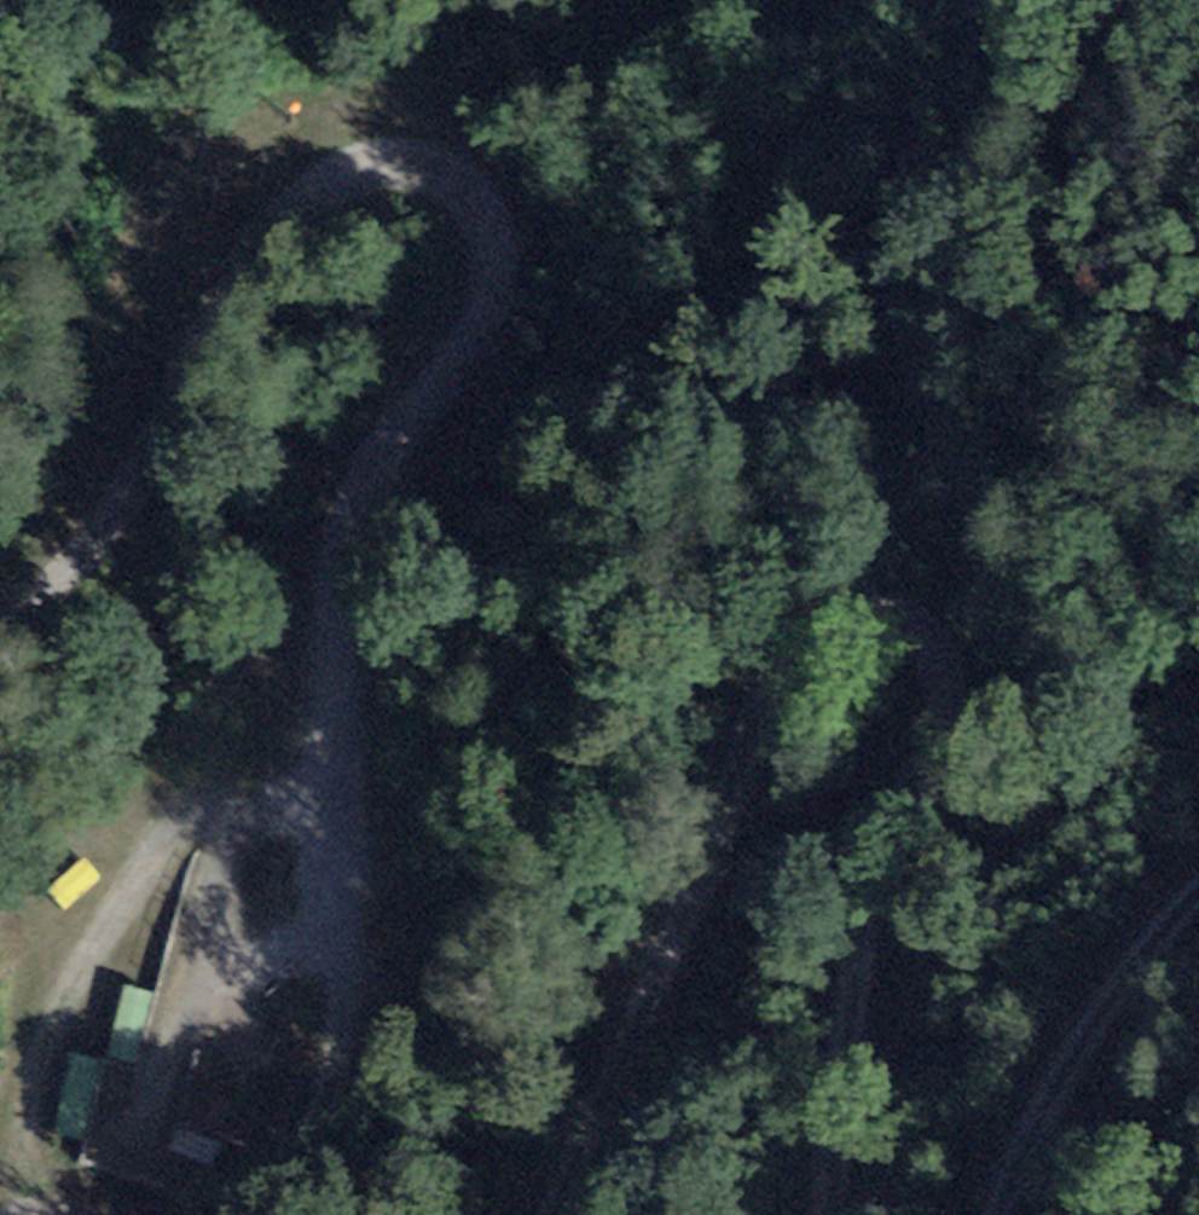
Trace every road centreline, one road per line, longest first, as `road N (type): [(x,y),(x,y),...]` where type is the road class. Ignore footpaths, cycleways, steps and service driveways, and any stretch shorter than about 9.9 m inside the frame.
road 1 (track): [(0,610),(136,496),(261,221),(330,175),(392,159),(450,172),(493,212),(505,256),(492,301),(357,562),(330,699),(324,1009),(259,1214)]
road 2 (track): [(536,1214),(796,572),(848,555),(891,559),(928,583),(948,682),(869,886),(836,1214)]
road 3 (track): [(346,617),(414,617),(506,533),(679,312),(887,0)]
road 4 (track): [(998,1214),(1030,1130),(1060,1079),(1198,913)]

